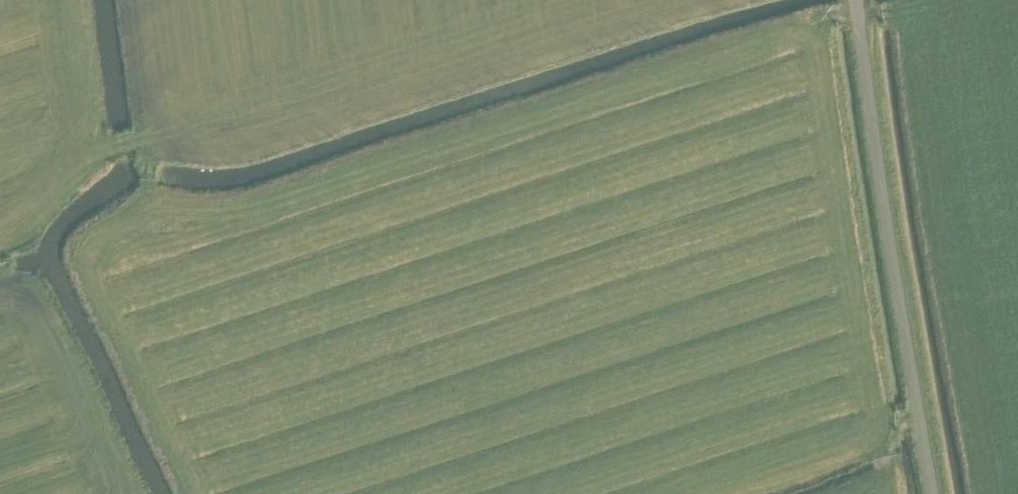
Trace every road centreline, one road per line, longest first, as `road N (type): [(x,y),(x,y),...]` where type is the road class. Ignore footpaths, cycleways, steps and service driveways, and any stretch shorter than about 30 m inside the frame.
road 1 (unclassified): [(943,493),(859,0)]

